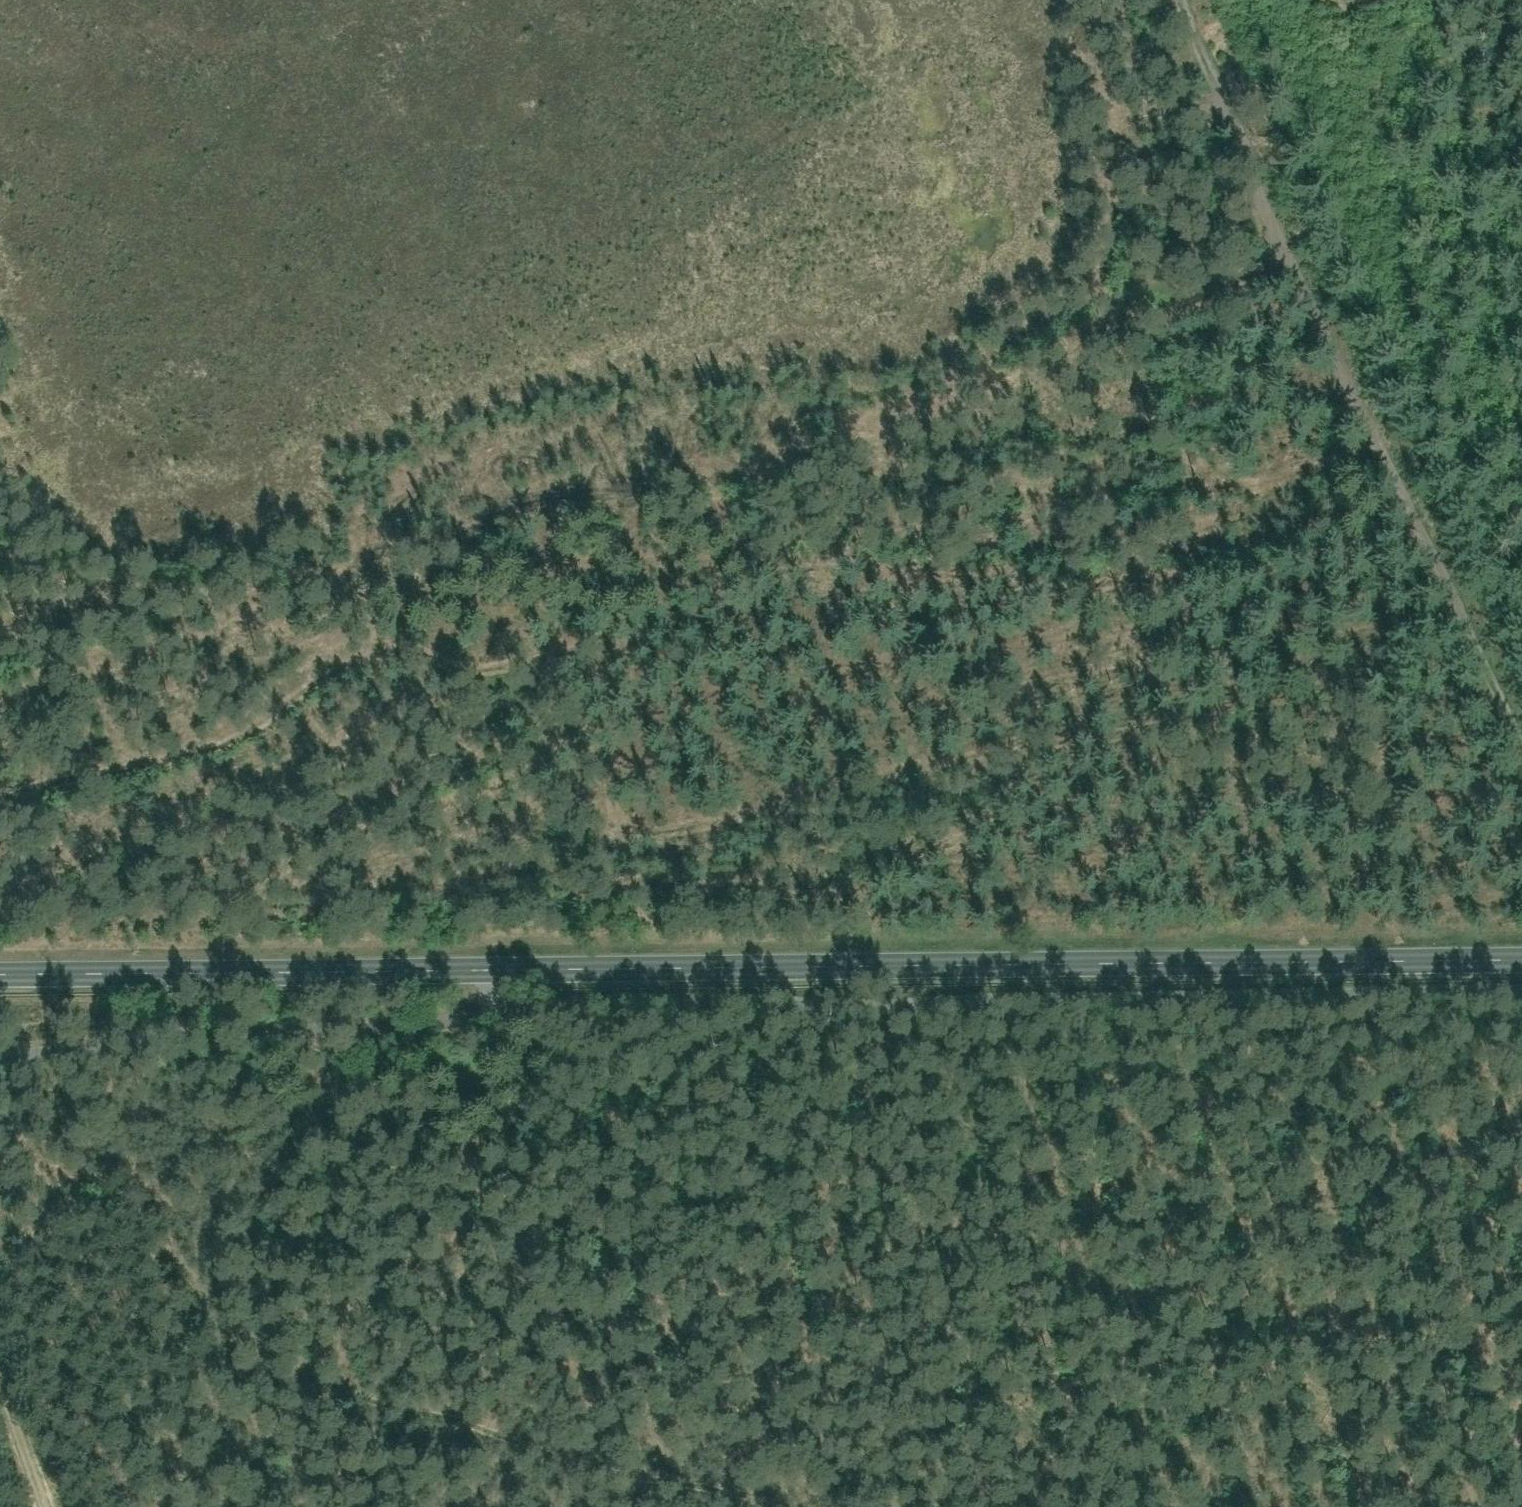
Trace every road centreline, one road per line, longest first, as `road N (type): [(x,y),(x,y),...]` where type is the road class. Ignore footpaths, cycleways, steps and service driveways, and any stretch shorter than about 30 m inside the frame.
road 1 (tertiary): [(0,978),(1521,961)]
road 2 (track): [(1179,0),(1521,731)]
road 3 (track): [(0,1380),(47,1506)]

